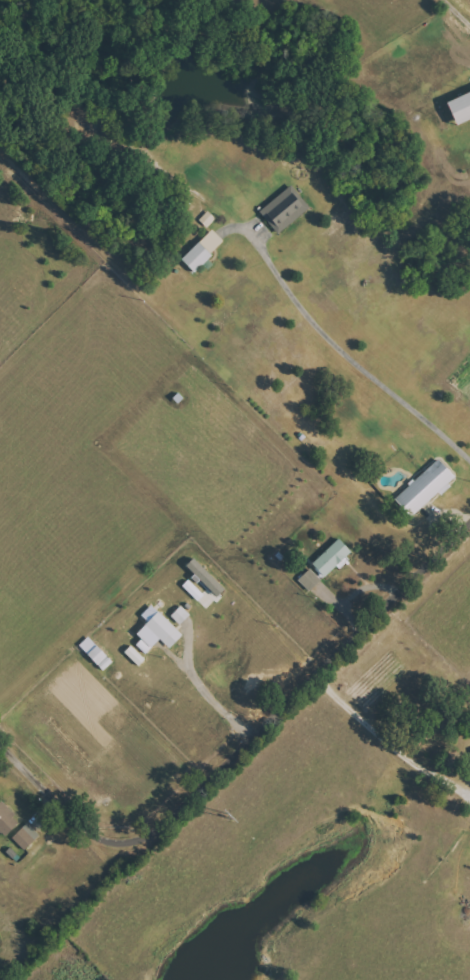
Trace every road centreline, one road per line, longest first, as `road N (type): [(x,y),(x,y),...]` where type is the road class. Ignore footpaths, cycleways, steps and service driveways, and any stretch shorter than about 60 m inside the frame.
road 1 (residential): [(469,519),(149,839),(118,849),(0,735)]

